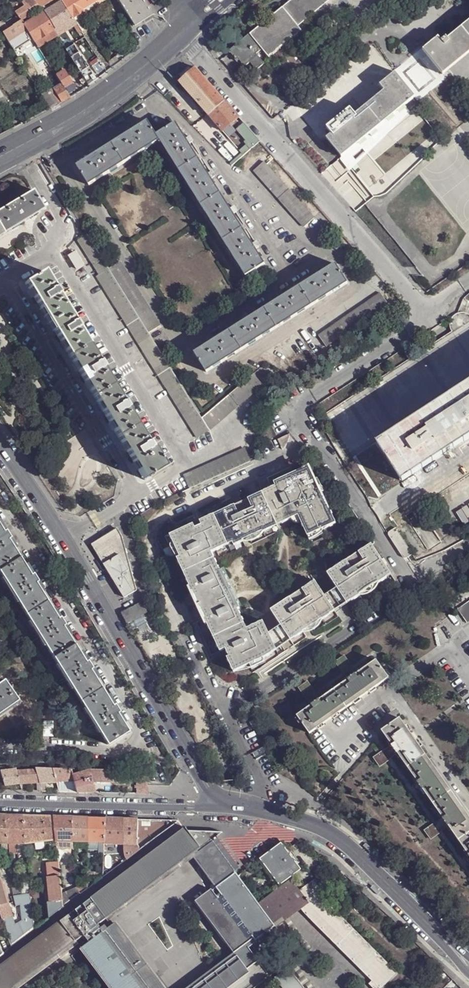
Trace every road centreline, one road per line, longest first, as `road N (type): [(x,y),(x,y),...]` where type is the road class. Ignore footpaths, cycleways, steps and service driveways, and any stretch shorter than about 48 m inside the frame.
road 1 (unclassified): [(184,28),(422,312),(468,281)]
road 2 (residential): [(218,801),(0,448)]
road 3 (residential): [(218,801),(299,819),(344,842),(468,964)]
road 4 (secondary): [(0,158),(77,115),(184,28)]
road 5 (residential): [(218,801),(191,808),(0,801)]

